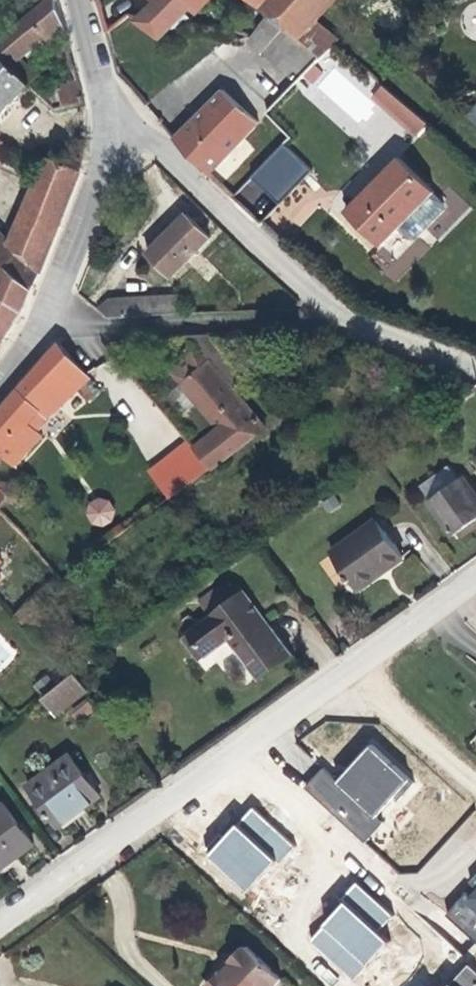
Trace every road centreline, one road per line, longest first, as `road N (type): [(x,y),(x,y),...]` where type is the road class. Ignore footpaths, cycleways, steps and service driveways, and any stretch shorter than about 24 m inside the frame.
road 1 (residential): [(0,926),(475,573)]
road 2 (residential): [(100,123),(165,150),(250,242),(346,317)]
road 3 (residential): [(37,320),(346,317)]
road 4 (residential): [(37,320),(56,294),(105,150),(100,123)]
road 5 (residential): [(346,317),(447,351),(475,371)]
road 6 (residential): [(100,123),(76,0)]

